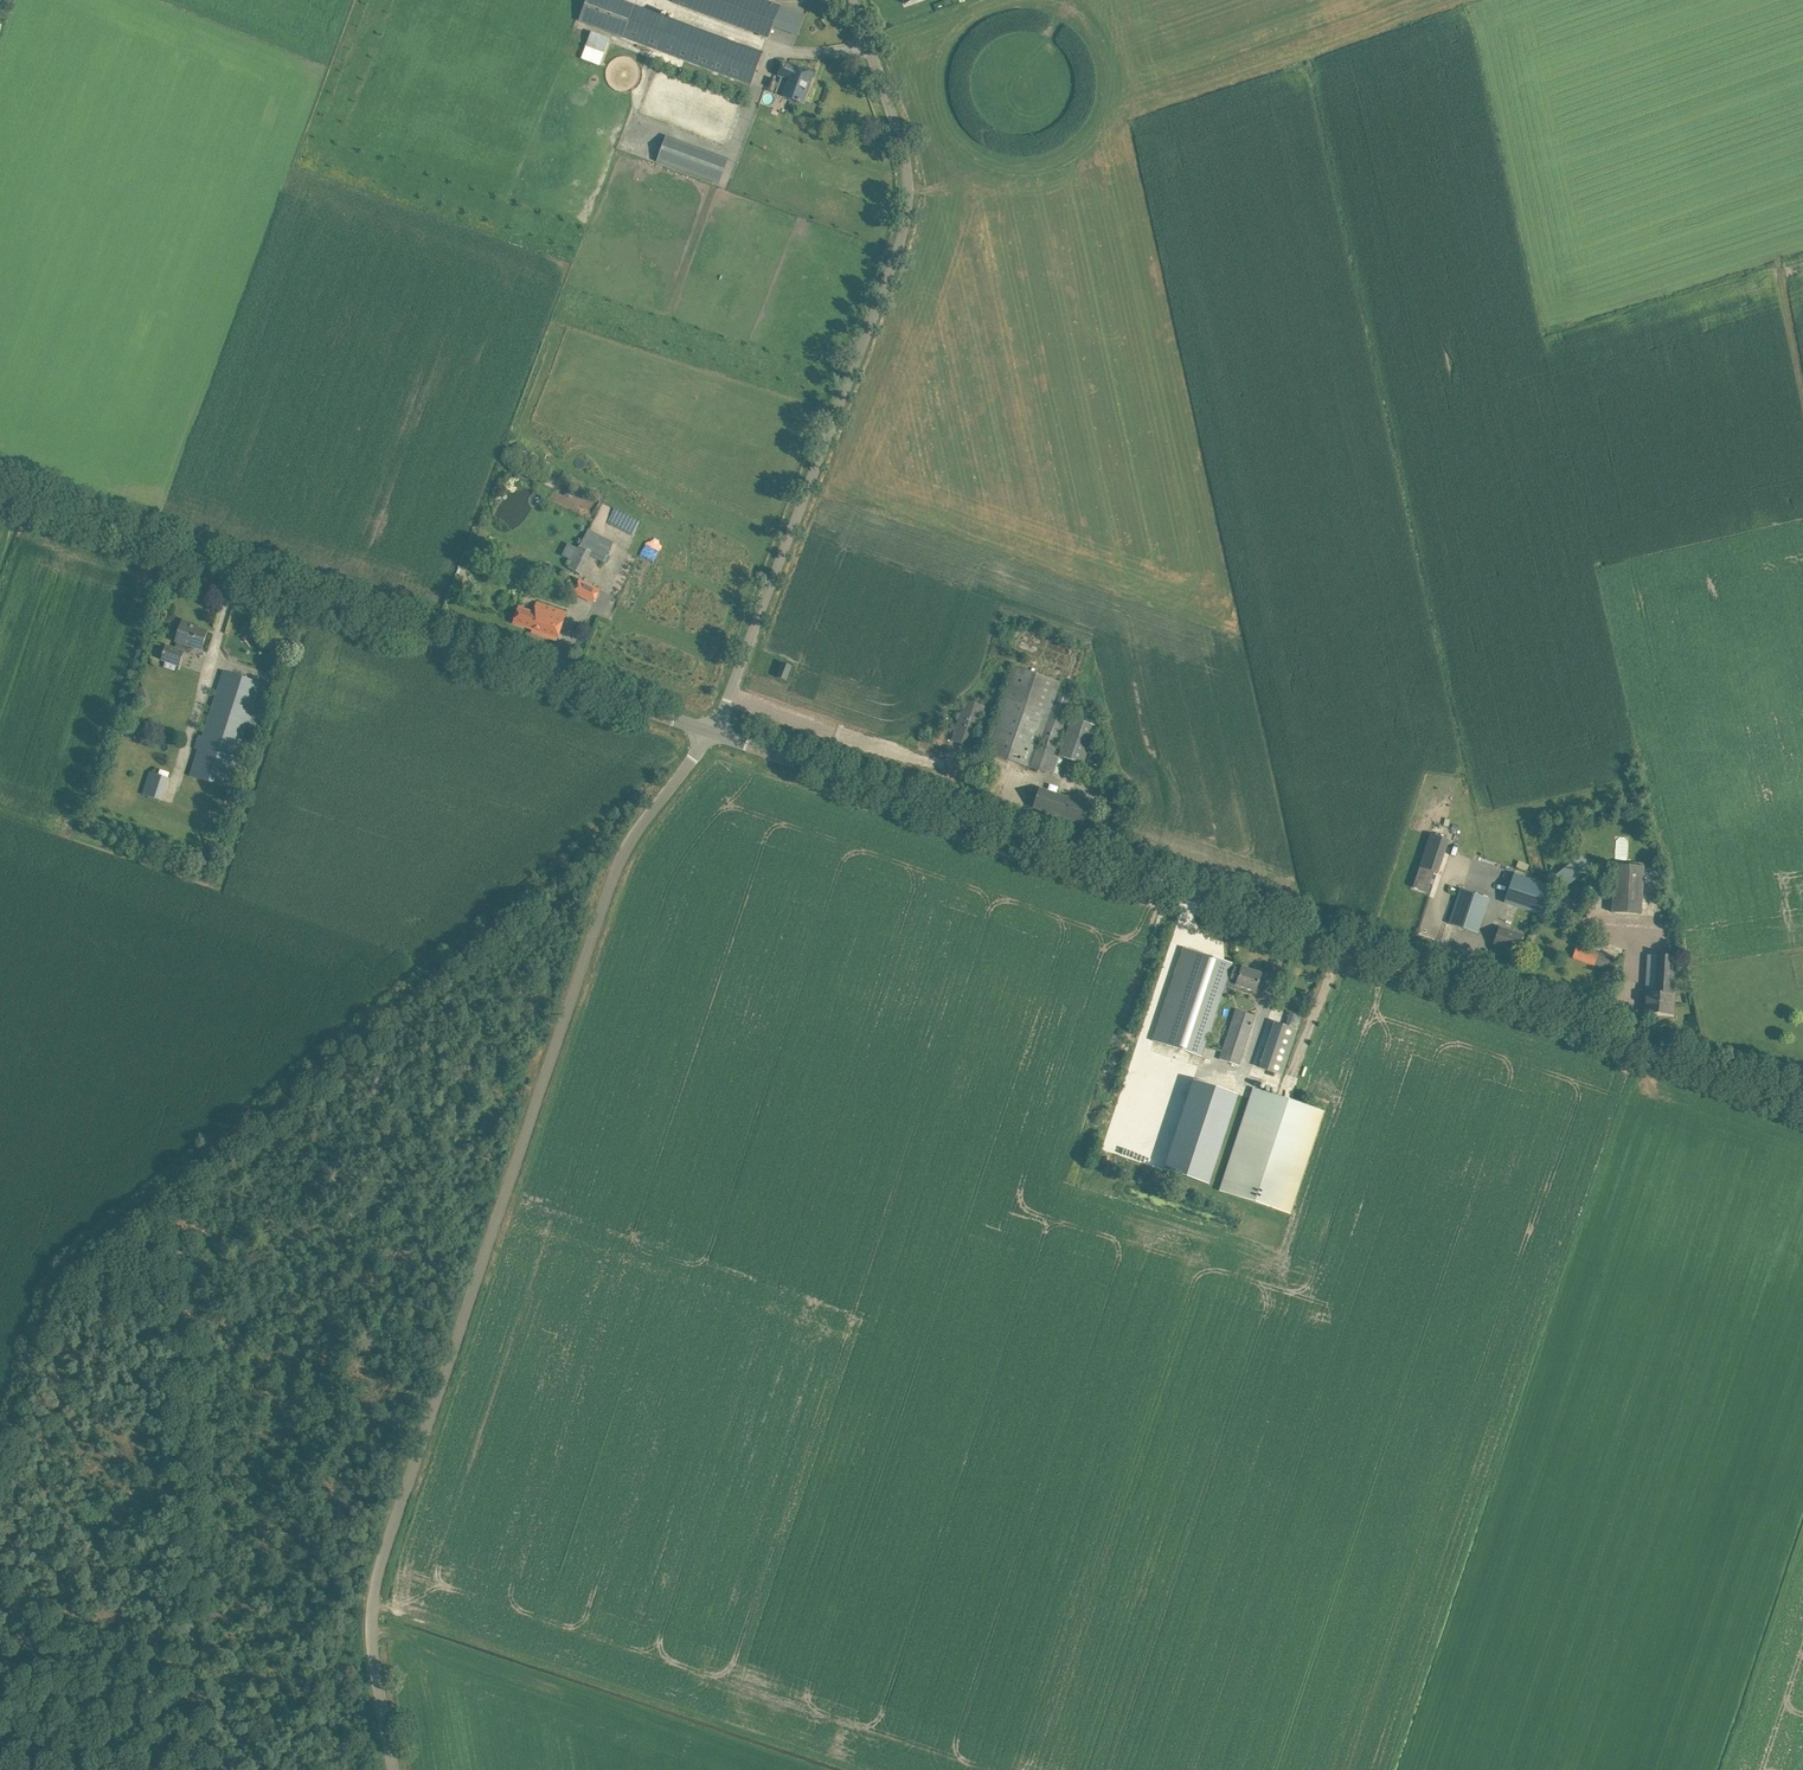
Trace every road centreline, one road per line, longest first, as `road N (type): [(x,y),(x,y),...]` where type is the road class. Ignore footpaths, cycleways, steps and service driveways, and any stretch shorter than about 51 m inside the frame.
road 1 (tertiary): [(714,732),(1802,1099)]
road 2 (unclassified): [(394,1769),(372,1640),(382,1561),(622,859),(714,732)]
road 3 (unclassified): [(714,732),(908,214),(902,141),(852,0)]
road 4 (tertiary): [(714,732),(0,492)]
road 5 (track): [(193,1769),(179,1173)]

